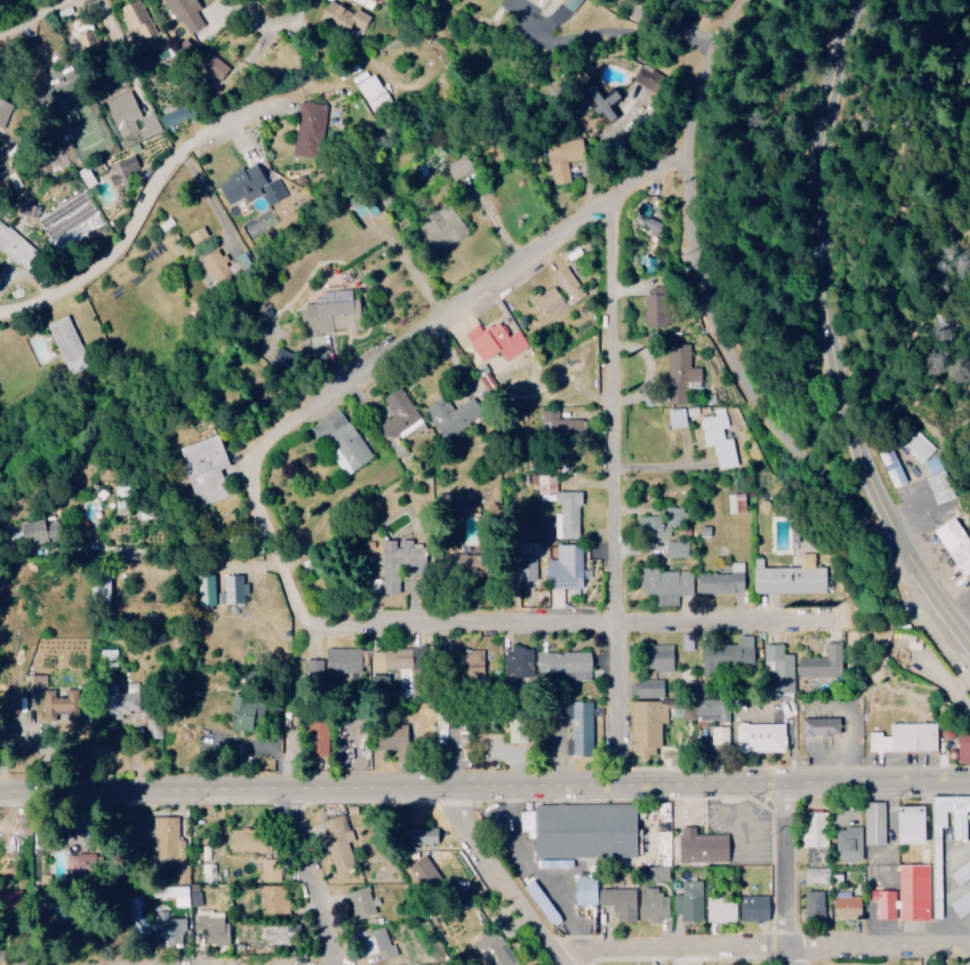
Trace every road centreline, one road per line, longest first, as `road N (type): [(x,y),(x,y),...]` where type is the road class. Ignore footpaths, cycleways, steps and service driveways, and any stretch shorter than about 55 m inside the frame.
road 1 (secondary): [(969,783),(212,799),(0,795)]
road 2 (residential): [(316,630),(254,509),(252,474),(269,441),(611,200),(709,165)]
road 3 (residential): [(949,618),(773,432),(722,342),(689,228),(709,165),(706,37),(720,0)]
road 4 (residential): [(617,789),(611,200)]
road 5 (residential): [(316,630),(789,625),(863,635)]
road 6 (residential): [(0,314),(43,305),(98,275),(134,236),(164,179),(218,131),(255,112),(374,83)]
road 7 (residential): [(969,946),(948,940),(879,950),(551,962)]
road 8 (secondary): [(837,355),(816,154),(824,86),(853,0)]
road 9 (secondary): [(969,646),(898,539),(866,464),(837,355)]
road 10 (residential): [(553,964),(448,793)]
road 11 (residential): [(337,964),(289,795)]
road 12 (residential): [(791,964),(784,789)]

